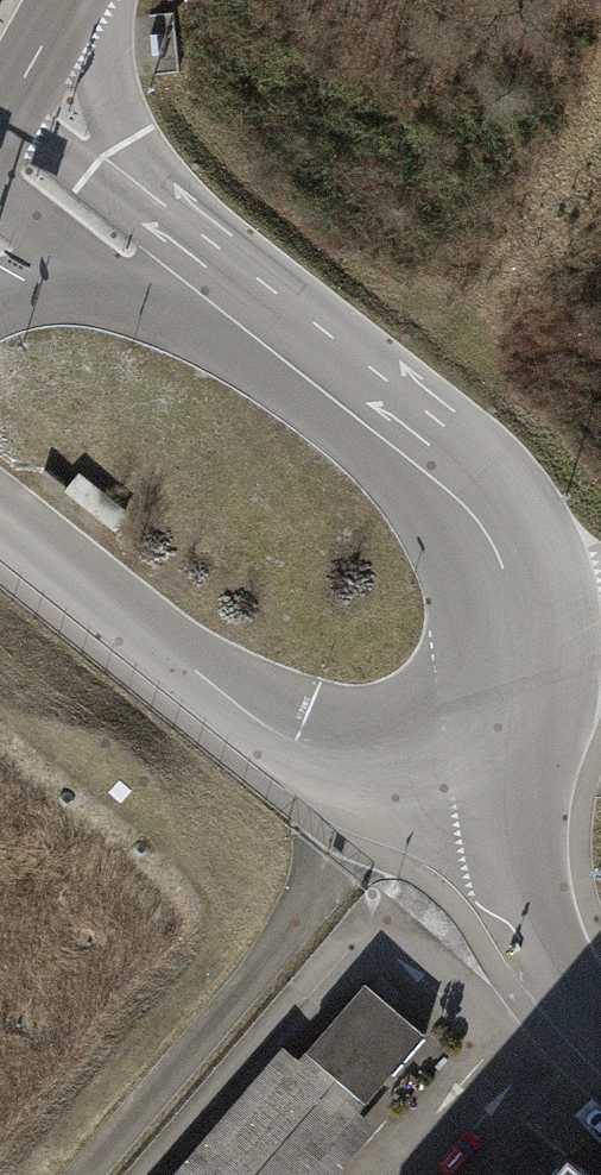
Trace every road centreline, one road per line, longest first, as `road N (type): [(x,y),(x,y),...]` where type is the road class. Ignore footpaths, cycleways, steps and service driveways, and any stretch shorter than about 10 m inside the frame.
road 1 (unclassified): [(507,764),(518,618),(476,511),(436,472),(0,148)]
road 2 (unclassified): [(507,764),(389,767),(295,745),(0,512)]
road 3 (unclassified): [(600,1022),(567,981),(523,874),(507,764)]
road 4 (secondary): [(0,121),(68,0)]

